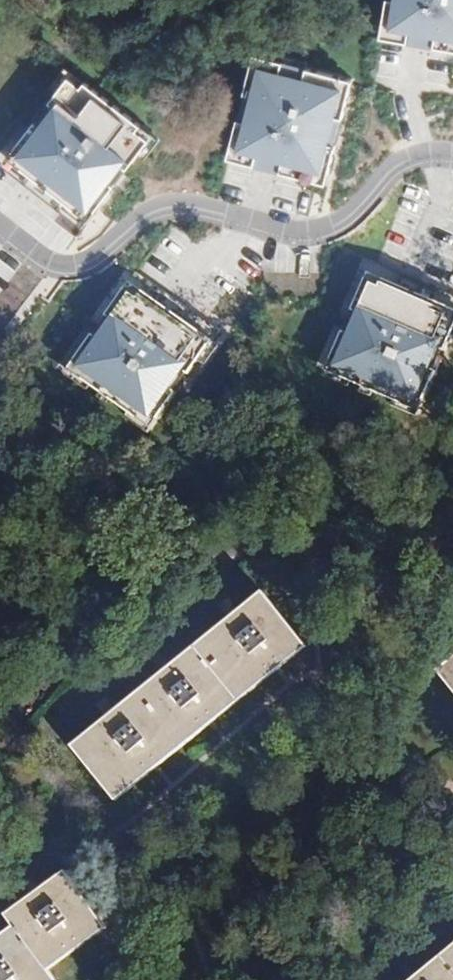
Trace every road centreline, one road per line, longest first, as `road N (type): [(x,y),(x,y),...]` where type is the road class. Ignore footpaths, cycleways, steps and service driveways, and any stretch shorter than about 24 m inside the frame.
road 1 (residential): [(0,737),(155,571),(204,546),(355,554),(452,544)]
road 2 (residential): [(452,158),(426,157),(392,170),(344,219),(313,234),(167,209),(137,222),(95,260),(64,267),(0,229)]

